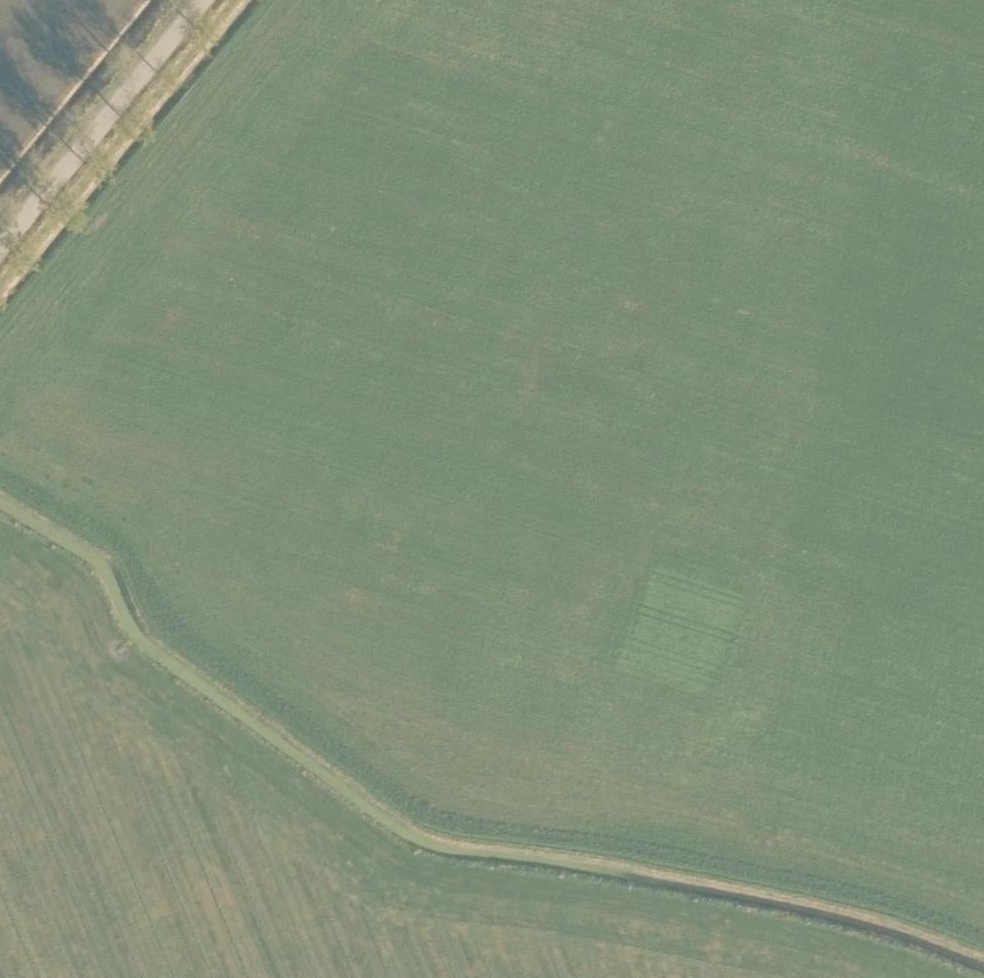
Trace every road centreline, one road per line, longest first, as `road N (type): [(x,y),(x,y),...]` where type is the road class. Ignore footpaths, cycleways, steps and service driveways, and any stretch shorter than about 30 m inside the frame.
road 1 (tertiary): [(0,248),(203,0)]

